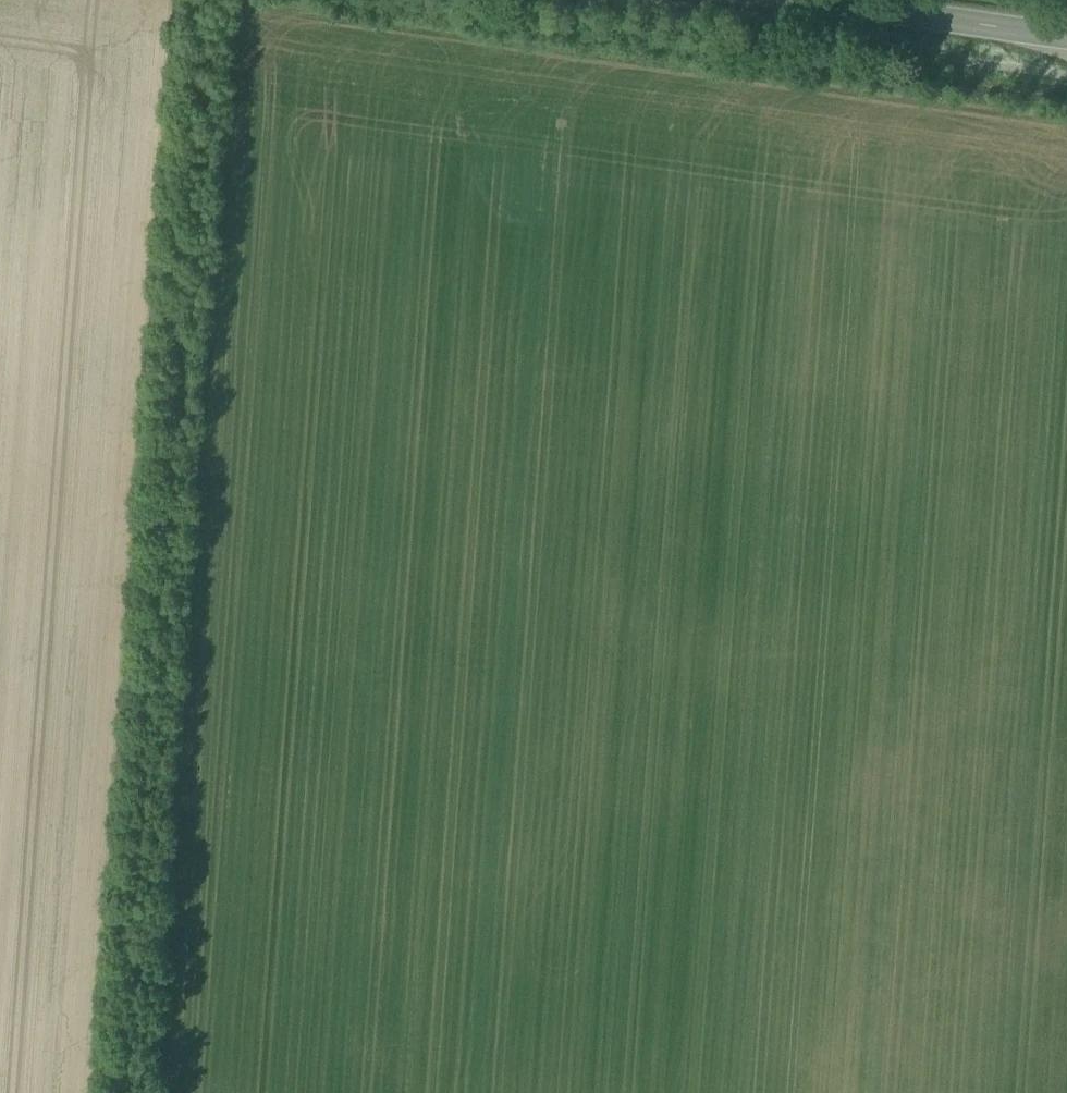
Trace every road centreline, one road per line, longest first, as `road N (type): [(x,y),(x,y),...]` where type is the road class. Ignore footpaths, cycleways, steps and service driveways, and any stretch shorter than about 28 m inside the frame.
road 1 (secondary): [(1066,39),(799,0)]

